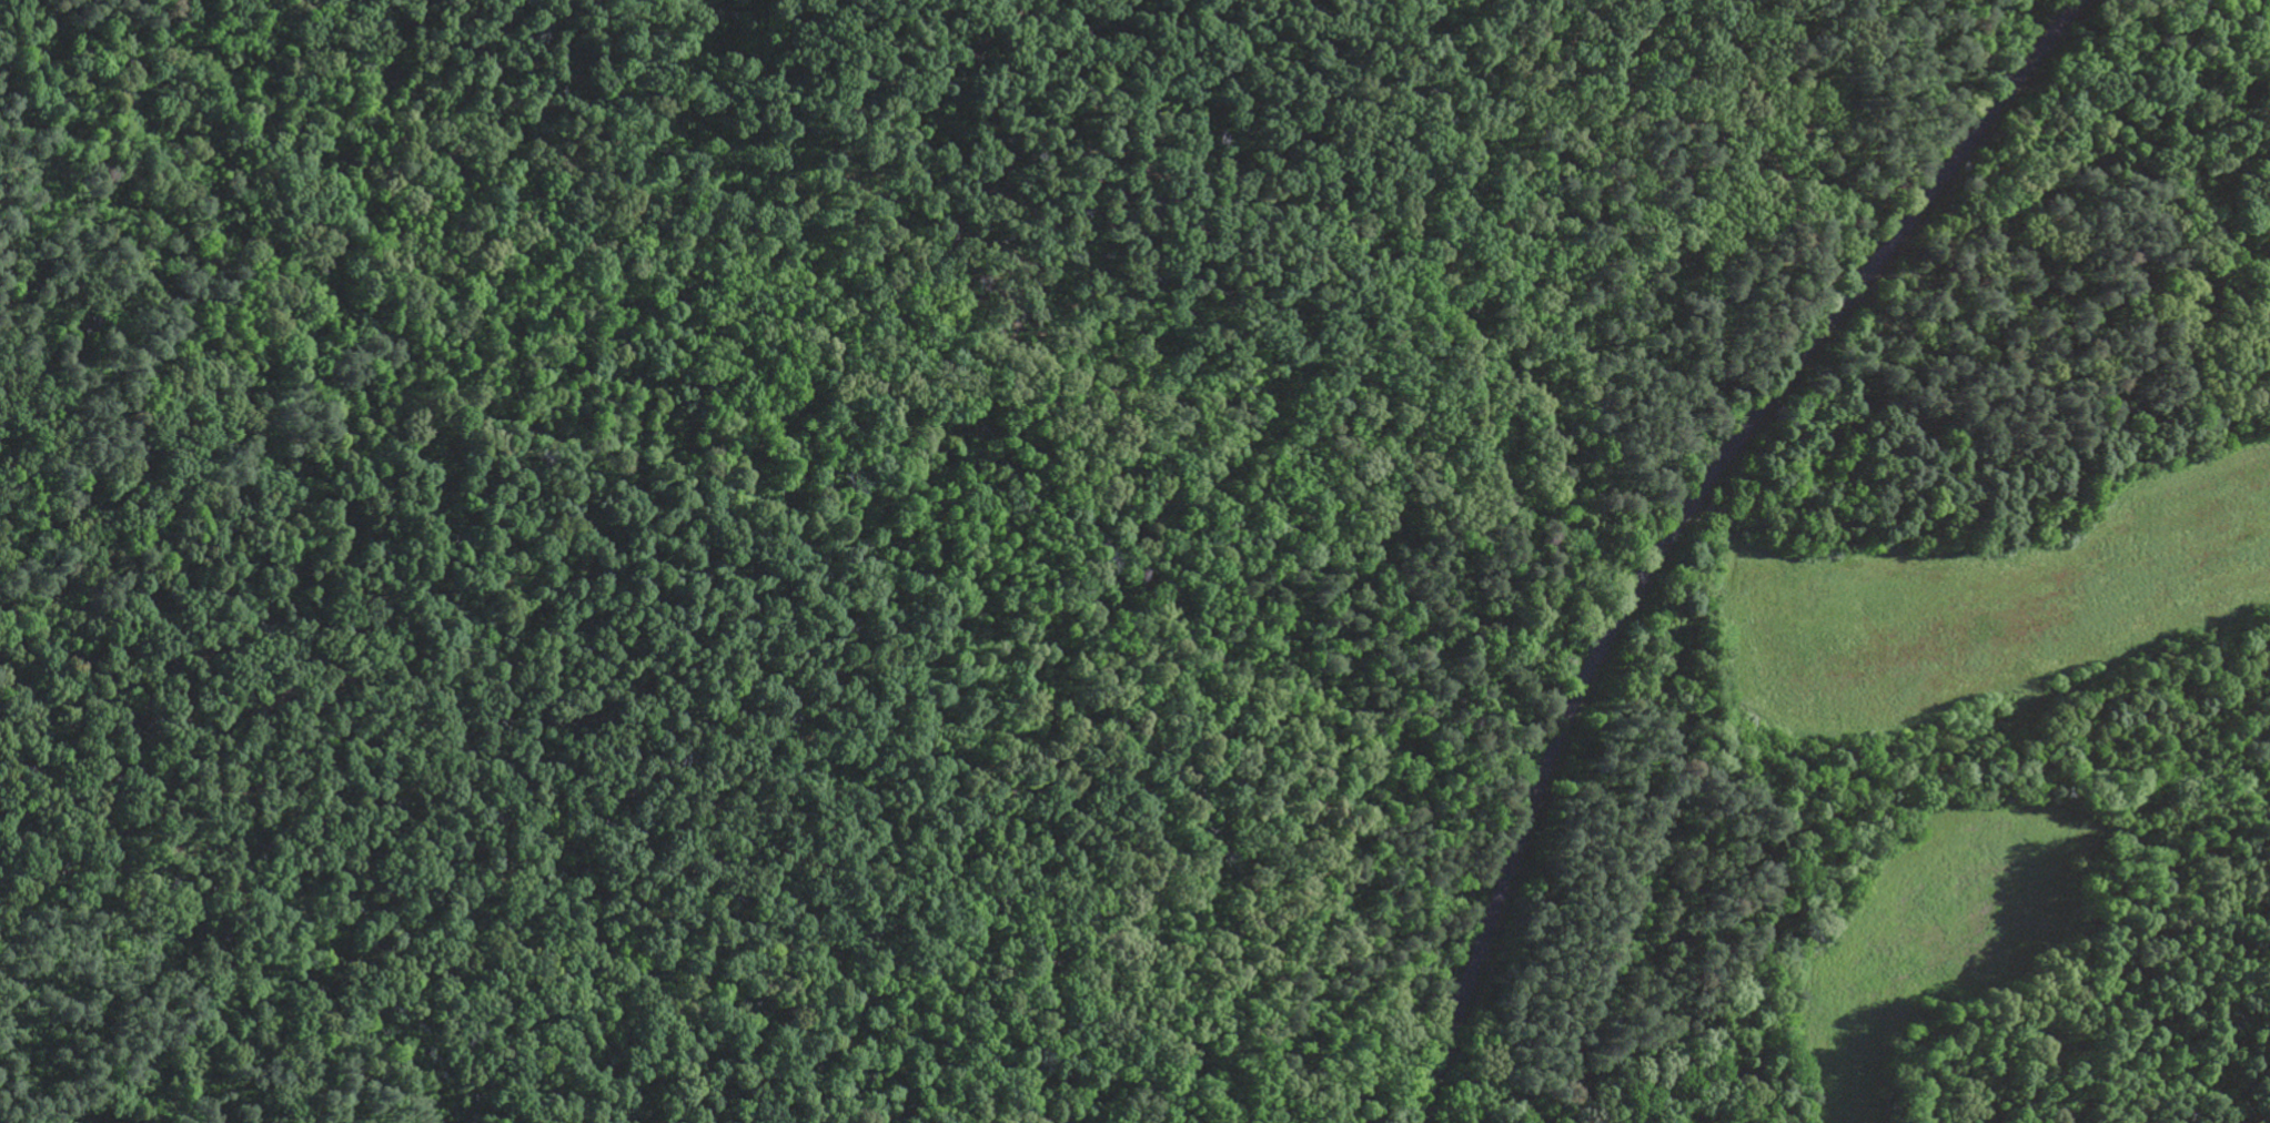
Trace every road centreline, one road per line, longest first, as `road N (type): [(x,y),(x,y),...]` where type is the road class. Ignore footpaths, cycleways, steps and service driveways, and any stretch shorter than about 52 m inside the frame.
road 1 (residential): [(1420,1122),(1558,743),(1636,595),(1697,502),(2078,0)]

